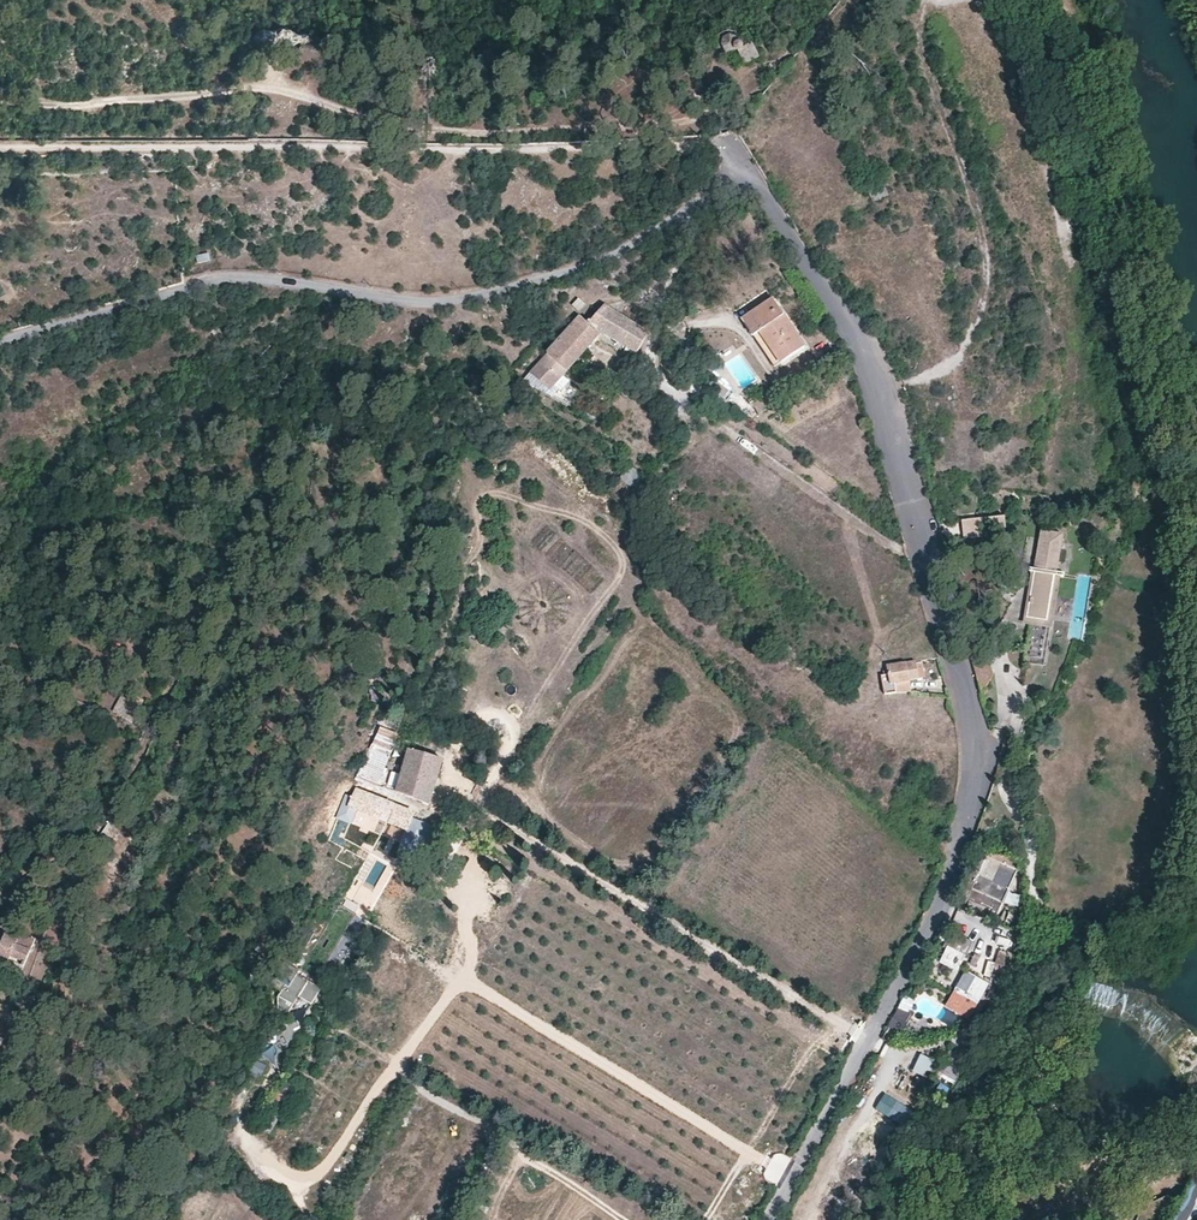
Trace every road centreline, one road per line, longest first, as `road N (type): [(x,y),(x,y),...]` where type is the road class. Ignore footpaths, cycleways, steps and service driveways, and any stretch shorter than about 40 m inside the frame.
road 1 (residential): [(769,1219),(942,893),(970,755),(965,705),(869,365),(843,313),(746,177)]
road 2 (residential): [(746,177),(592,263),(485,297),(418,305),(245,278),(202,283),(0,344)]
road 3 (track): [(731,148),(0,153)]
road 4 (track): [(544,844),(487,948),(321,1169),(299,1183),(267,1176),(246,1141),(250,1110),(280,1053)]
road 5 (track): [(878,395),(935,373),(969,342),(988,287),(982,224),(919,42),(928,0)]
road 6 (track): [(191,651),(115,816),(87,848),(28,877),(0,921)]

